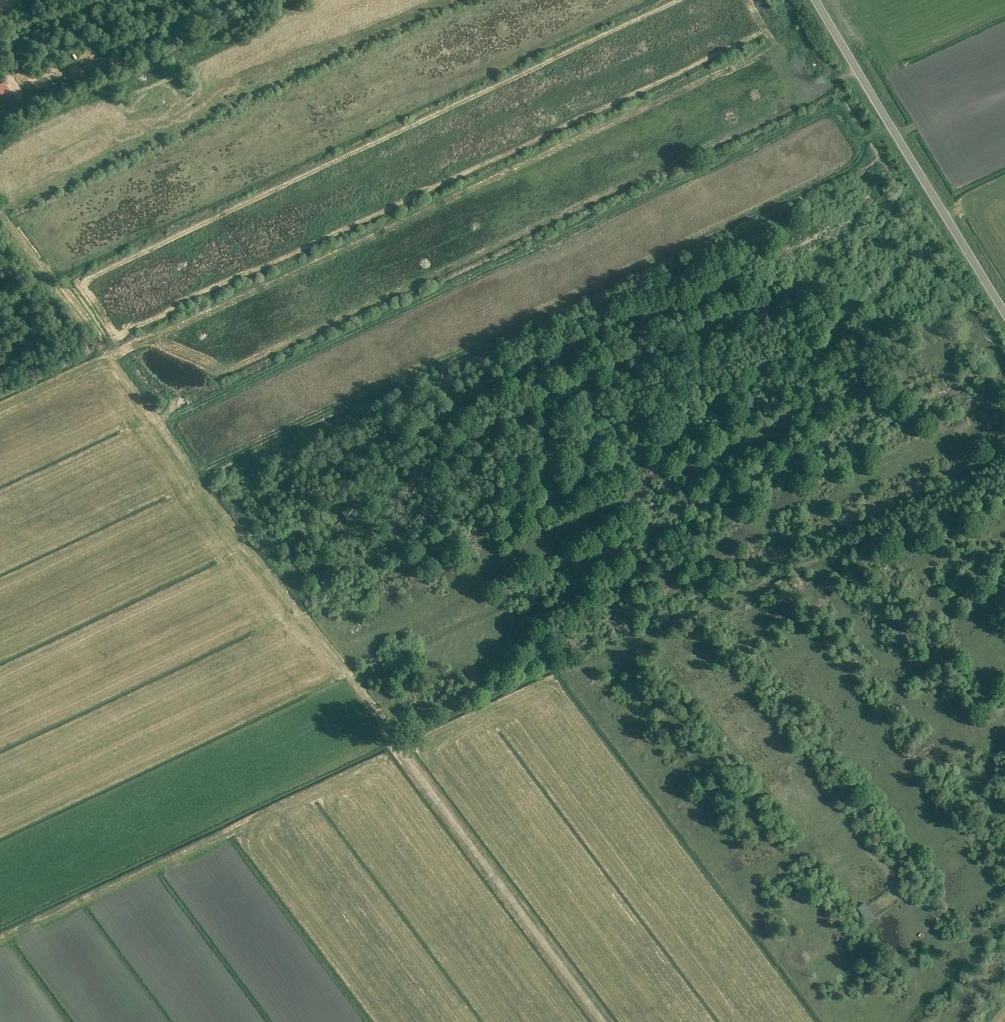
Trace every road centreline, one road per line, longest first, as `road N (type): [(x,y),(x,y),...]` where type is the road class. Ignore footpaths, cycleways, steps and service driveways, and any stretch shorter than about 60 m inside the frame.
road 1 (track): [(0,212),(605,1021)]
road 2 (unclassified): [(1004,284),(823,0)]

